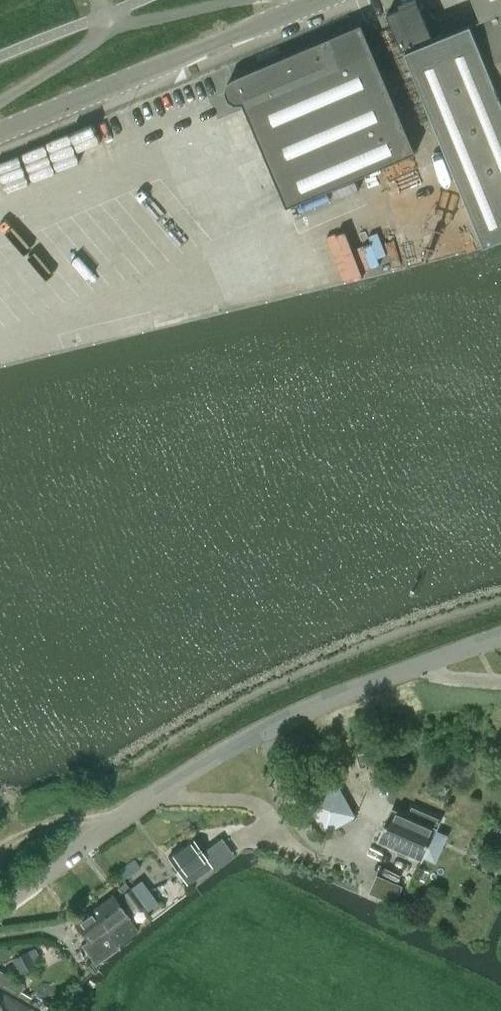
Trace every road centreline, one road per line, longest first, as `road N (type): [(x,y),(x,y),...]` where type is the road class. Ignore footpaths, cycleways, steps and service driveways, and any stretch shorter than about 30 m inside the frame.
road 1 (unclassified): [(0,904),(241,742),(363,685),(500,637)]
road 2 (tertiary): [(0,132),(302,7)]
road 3 (unclassified): [(0,101),(113,25)]
road 4 (unclassified): [(113,25),(243,0)]

